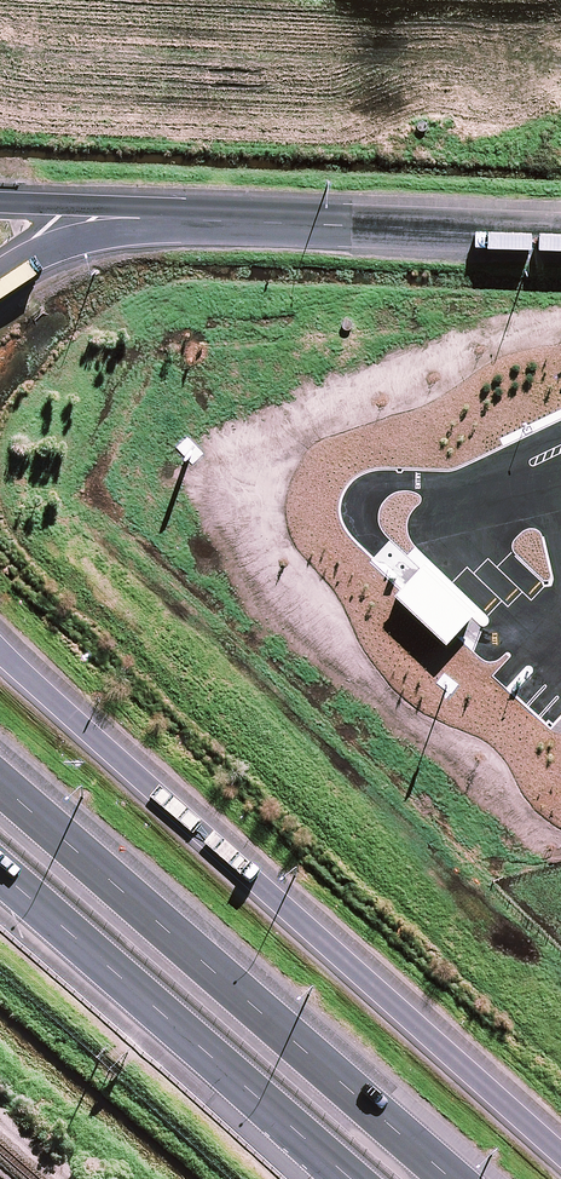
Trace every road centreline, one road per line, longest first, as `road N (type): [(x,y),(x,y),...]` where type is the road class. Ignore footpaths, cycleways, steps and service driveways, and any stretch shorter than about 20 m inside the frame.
road 1 (motorway): [(0,637),(560,1152)]
road 2 (motorway): [(0,768),(466,1178)]
road 3 (unclassified): [(560,235),(183,220)]
road 4 (motorway): [(196,1043),(0,872)]
road 5 (motorway): [(352,1178),(196,1043)]
road 6 (motorway): [(343,1178),(196,1043)]
road 7 (motorway): [(183,220),(31,257),(0,273)]
road 8 (motorway): [(0,200),(129,205),(183,220)]

